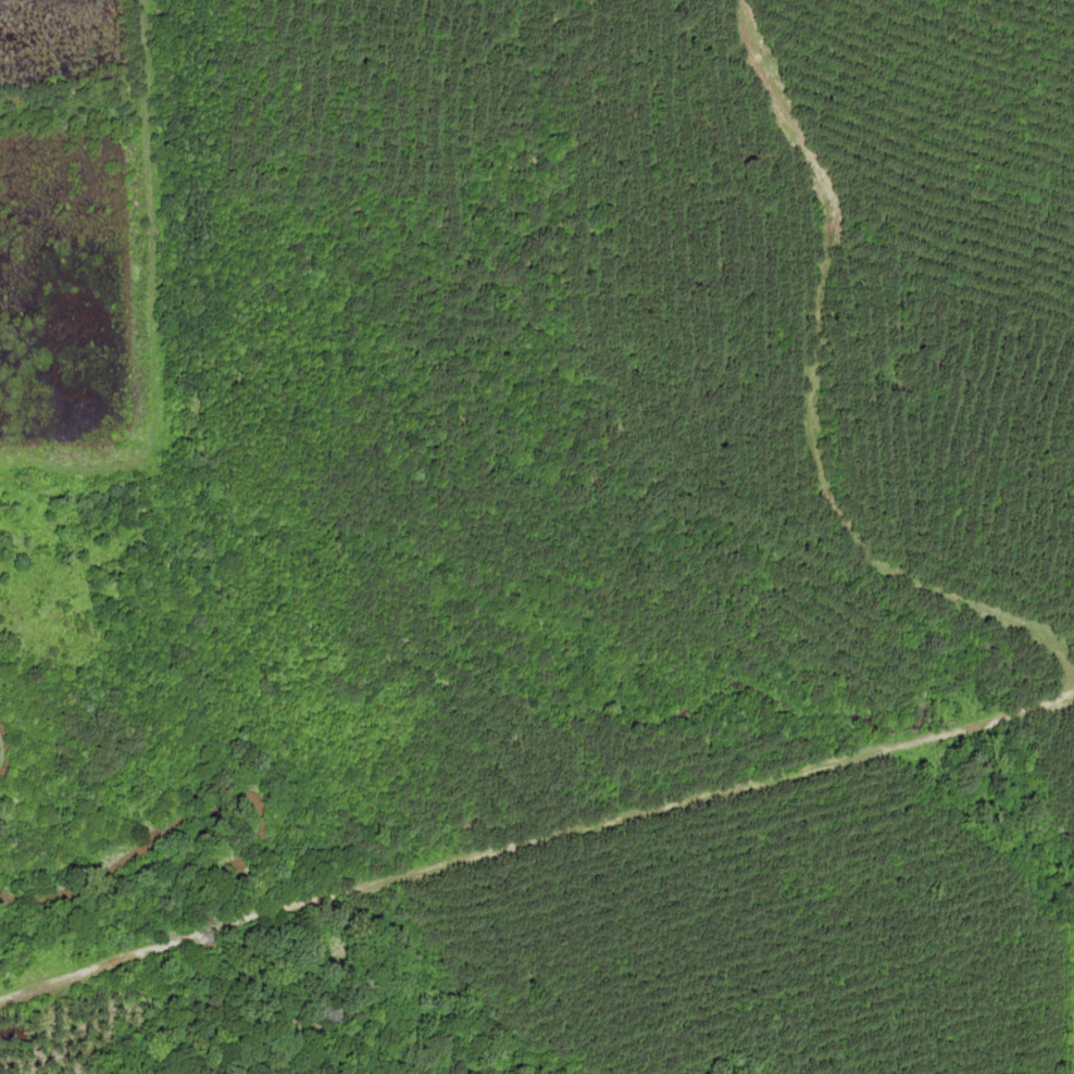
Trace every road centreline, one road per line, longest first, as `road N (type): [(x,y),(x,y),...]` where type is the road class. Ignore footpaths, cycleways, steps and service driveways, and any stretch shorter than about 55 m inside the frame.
road 1 (residential): [(0,1056),(370,949)]

